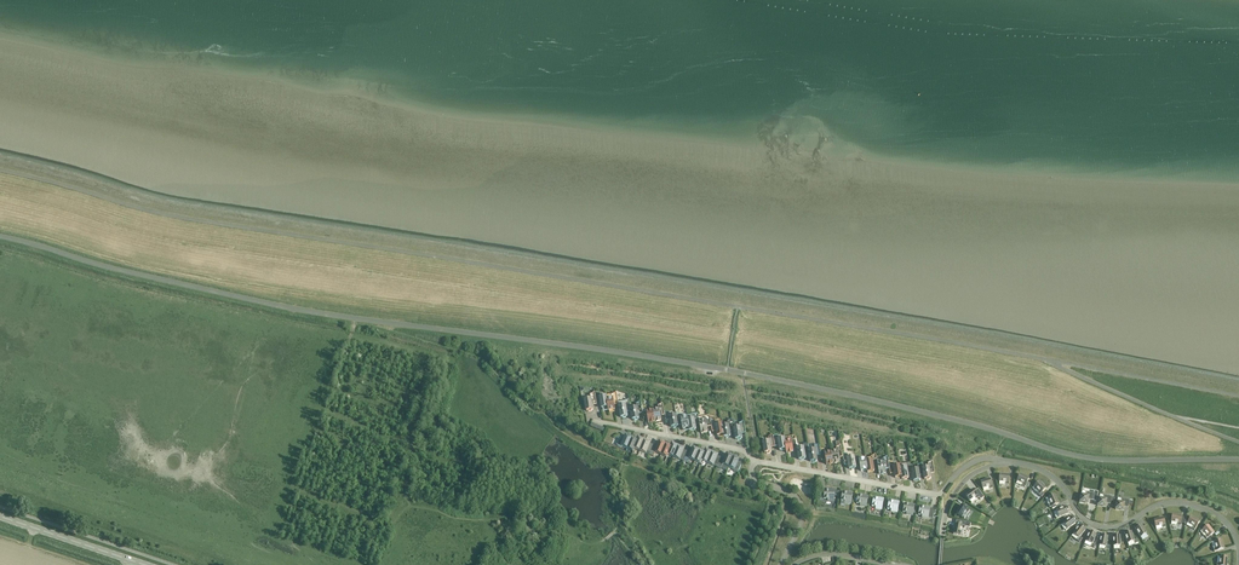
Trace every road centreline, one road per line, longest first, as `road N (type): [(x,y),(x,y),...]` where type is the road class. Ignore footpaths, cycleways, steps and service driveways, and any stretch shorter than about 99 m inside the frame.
road 1 (unclassified): [(1238,461),(1077,456),(743,373),(310,312),(0,236)]
road 2 (unclassified): [(1001,464),(1048,474),(1079,515),(1102,528),(1168,503),(1203,508),(1227,523),(1238,550)]
road 3 (unclassified): [(755,464),(938,496),(976,461),(1001,464)]
road 4 (unclassified): [(596,421),(739,451),(755,464)]
road 5 (secondary): [(143,564),(0,518)]
road 6 (unclassified): [(782,564),(802,507),(756,479),(755,464)]

